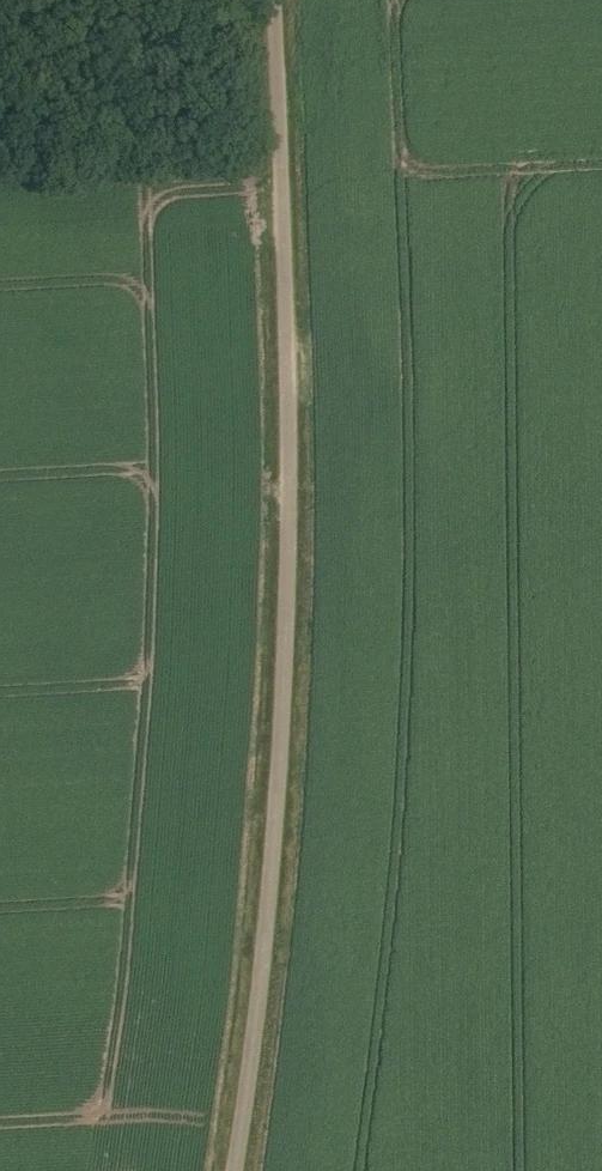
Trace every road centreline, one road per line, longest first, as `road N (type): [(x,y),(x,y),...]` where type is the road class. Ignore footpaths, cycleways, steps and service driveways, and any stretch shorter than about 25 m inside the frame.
road 1 (unclassified): [(231,1170),(253,1036),(278,731),(287,442),(271,0)]

